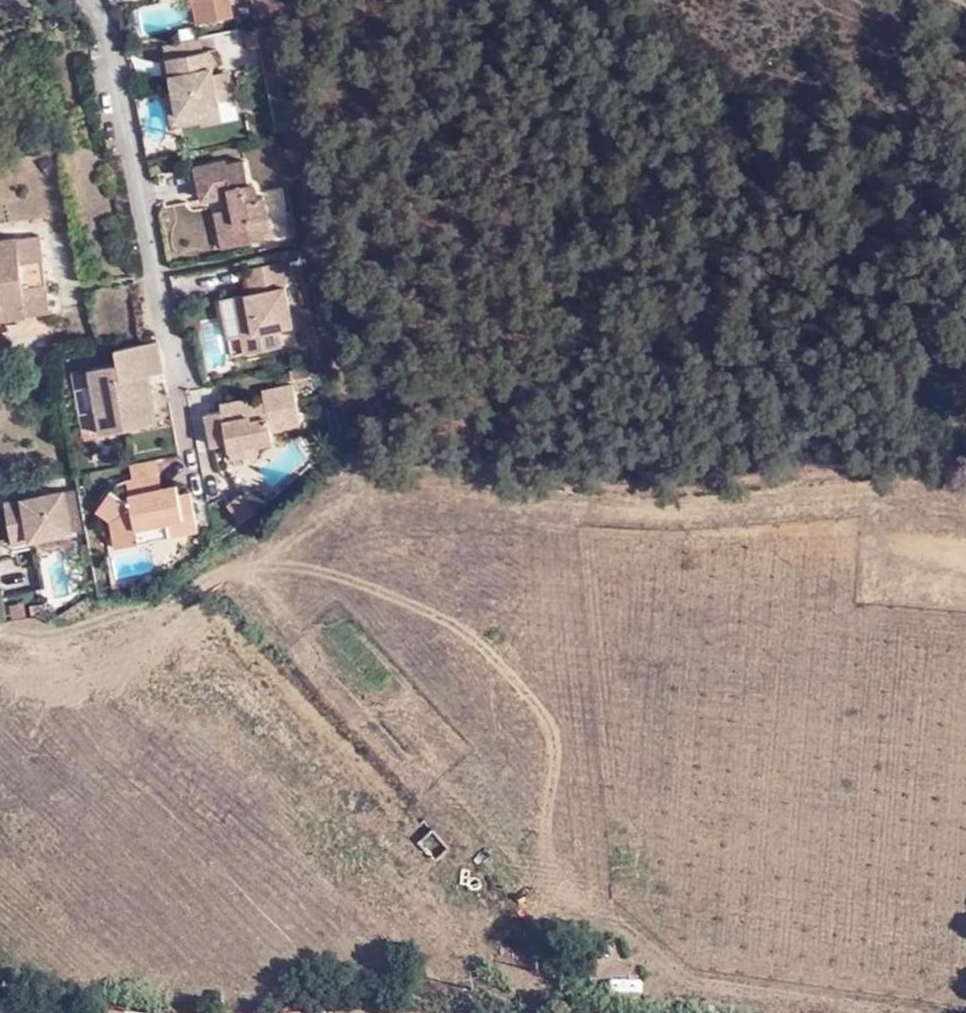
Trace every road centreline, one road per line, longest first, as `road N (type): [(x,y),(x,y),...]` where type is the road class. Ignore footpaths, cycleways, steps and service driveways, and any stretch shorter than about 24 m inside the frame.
road 1 (residential): [(91,0),(107,18),(181,375)]

